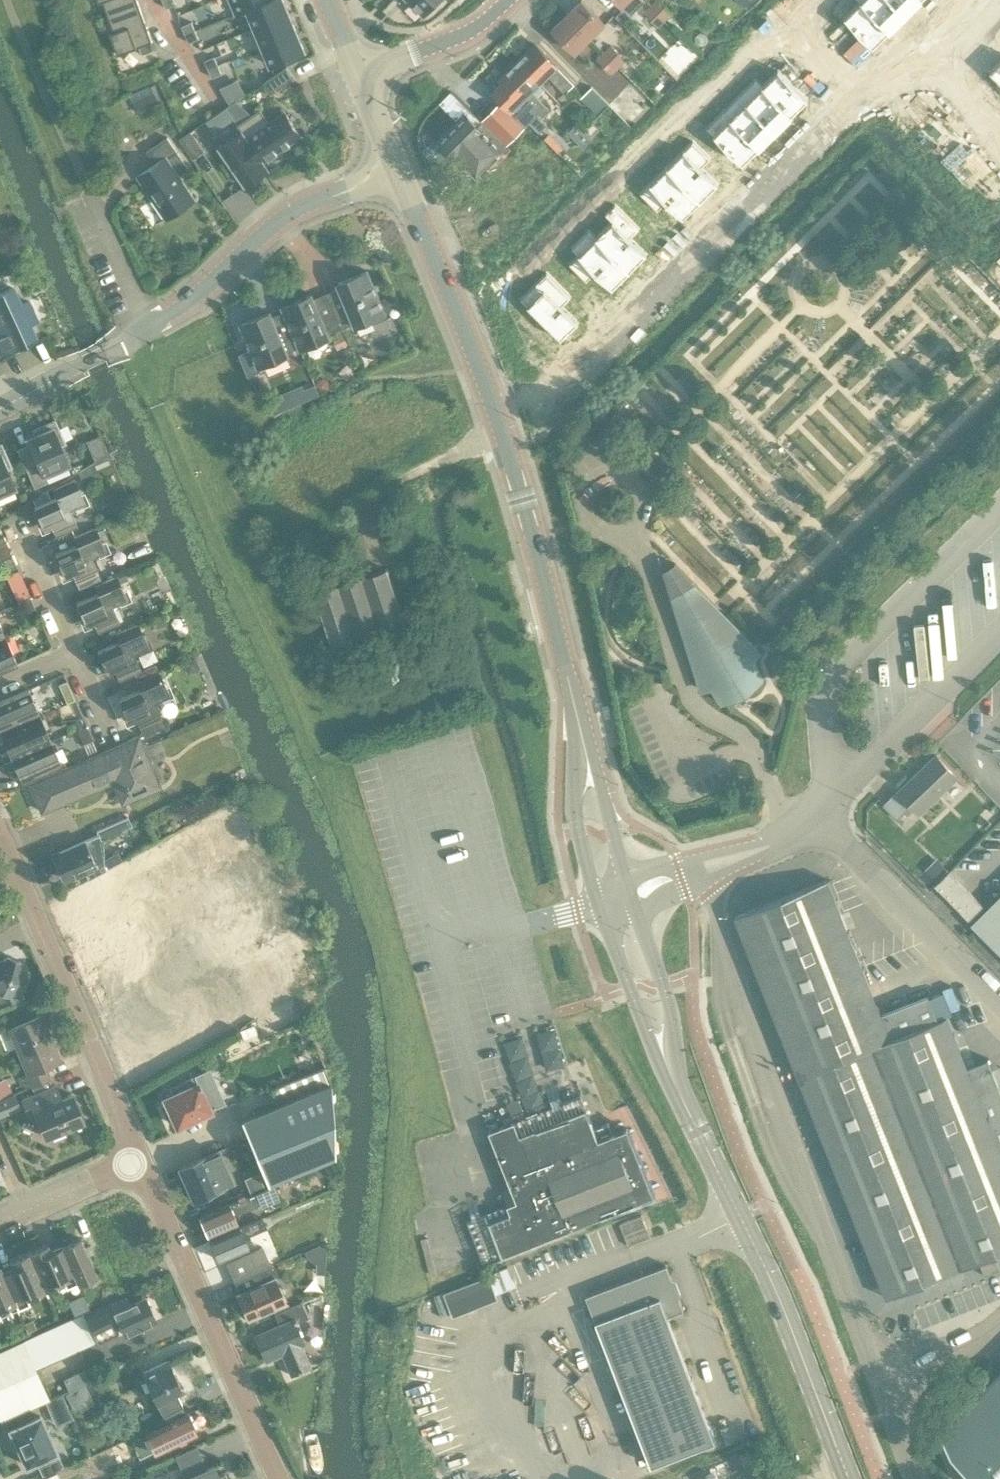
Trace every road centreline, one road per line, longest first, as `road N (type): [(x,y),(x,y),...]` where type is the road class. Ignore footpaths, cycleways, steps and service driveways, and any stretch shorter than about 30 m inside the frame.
road 1 (residential): [(493,407),(587,367),(850,109),(927,93),(999,22)]
road 2 (unclassified): [(880,1388),(705,884)]
road 3 (secondary): [(848,1478),(778,1295),(673,1077)]
road 4 (unclassified): [(999,506),(827,683),(832,799)]
road 5 (residential): [(280,1478),(138,1161)]
road 6 (secondary): [(583,742),(493,407)]
road 7 (tertiary): [(397,170),(280,218),(199,295),(149,326)]
road 8 (unclassified): [(999,1004),(817,814)]
road 9 (secondary): [(493,407),(397,170)]
road 10 (residential): [(138,1161),(39,926)]
road 11 (unclassified): [(832,799),(999,636)]
road 12 (secondary): [(599,905),(673,1077)]
road 13 (secondary): [(673,1077),(671,1010),(635,907)]
road 14 (tertiary): [(357,74),(473,30),(508,0)]
road 15 (tertiary): [(0,408),(149,326)]
road 16 (secondary): [(583,742),(574,804),(599,905)]
road 17 (residential): [(0,1223),(138,1161)]
road 18 (secondary): [(625,878),(583,742)]
road 19 (unclassified): [(880,1388),(974,1345),(999,1321)]
road 20 (residential): [(153,0),(220,105)]
road 21 (residential): [(69,657),(20,546)]

